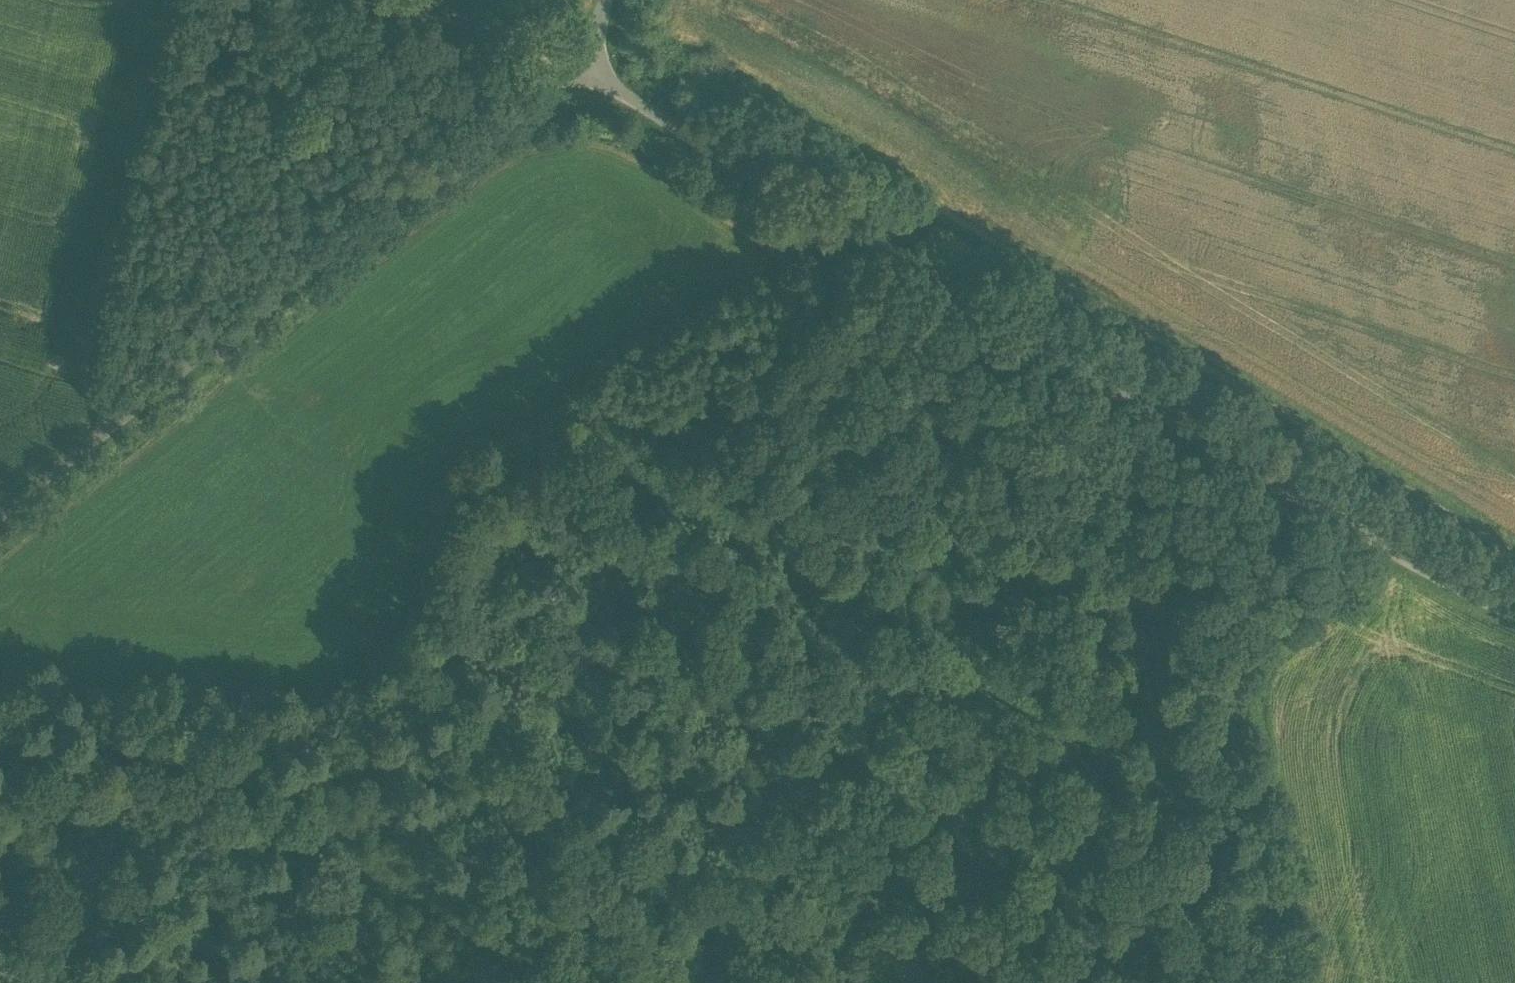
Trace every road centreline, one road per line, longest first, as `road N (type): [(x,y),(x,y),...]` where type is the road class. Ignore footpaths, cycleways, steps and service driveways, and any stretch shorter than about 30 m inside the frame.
road 1 (unclassified): [(1514,617),(1389,553),(586,50)]
road 2 (unclassified): [(586,50),(501,92),(0,509)]
road 3 (track): [(570,56),(426,0)]

